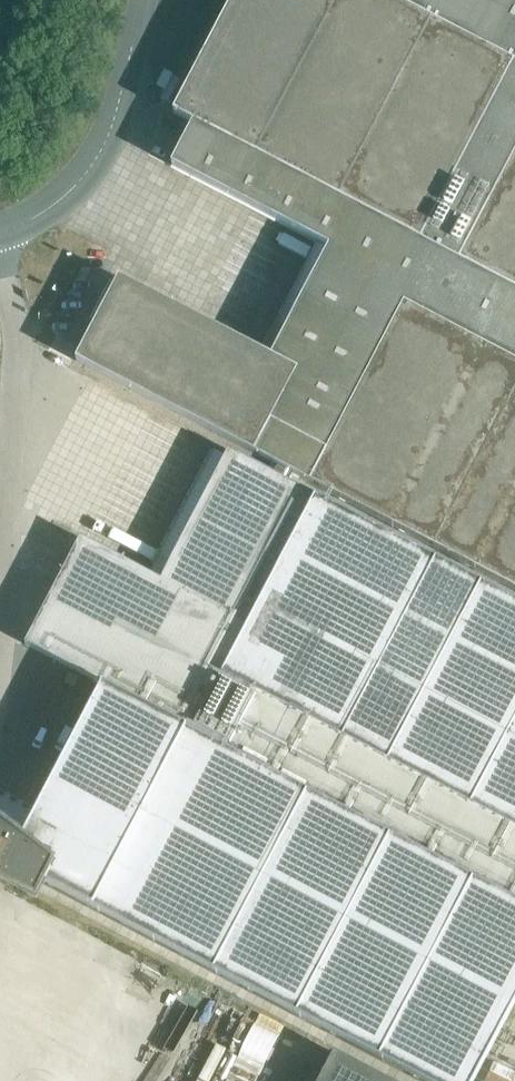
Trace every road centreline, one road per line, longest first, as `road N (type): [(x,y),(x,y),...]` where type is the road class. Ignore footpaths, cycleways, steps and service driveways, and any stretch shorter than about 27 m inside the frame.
road 1 (tertiary): [(22,223),(81,192),(124,127),(153,0)]

